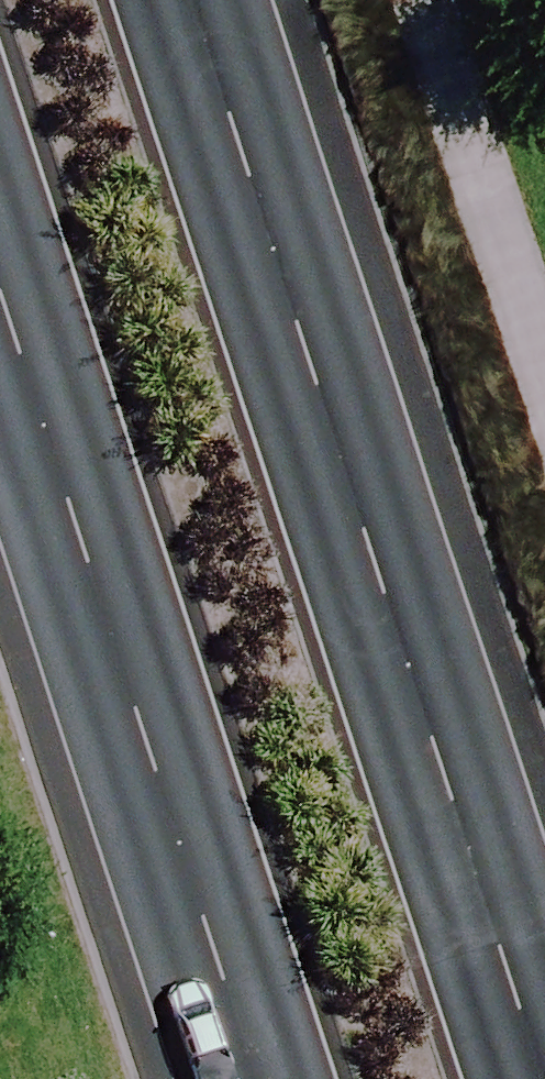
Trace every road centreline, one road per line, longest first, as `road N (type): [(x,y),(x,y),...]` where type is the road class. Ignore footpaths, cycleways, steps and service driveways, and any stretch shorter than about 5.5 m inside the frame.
road 1 (primary): [(220,0),(544,1000)]
road 2 (primary): [(263,1078),(0,270)]

